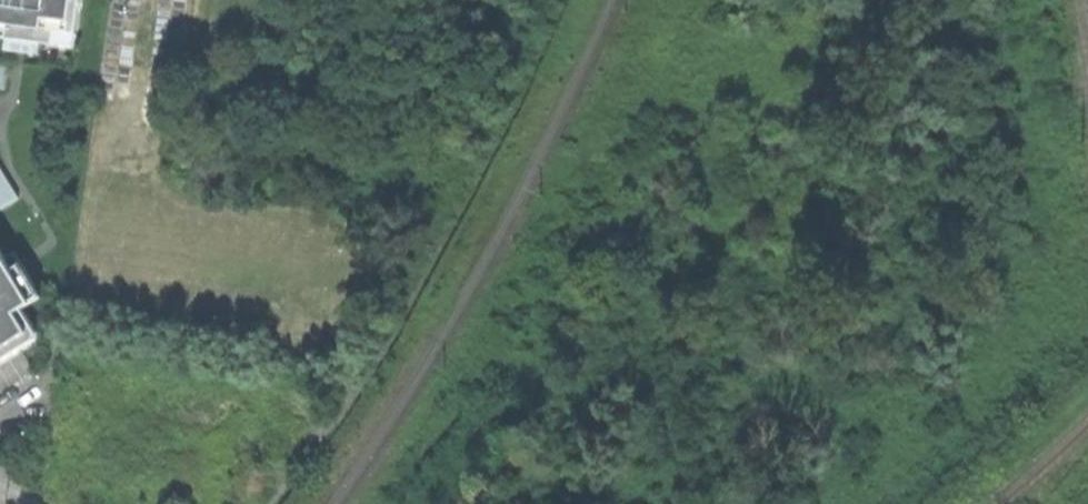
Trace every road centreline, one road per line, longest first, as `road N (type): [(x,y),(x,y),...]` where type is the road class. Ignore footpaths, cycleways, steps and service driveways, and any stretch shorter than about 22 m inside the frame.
road 1 (track): [(268,503),(392,333),(518,100),(562,0)]

